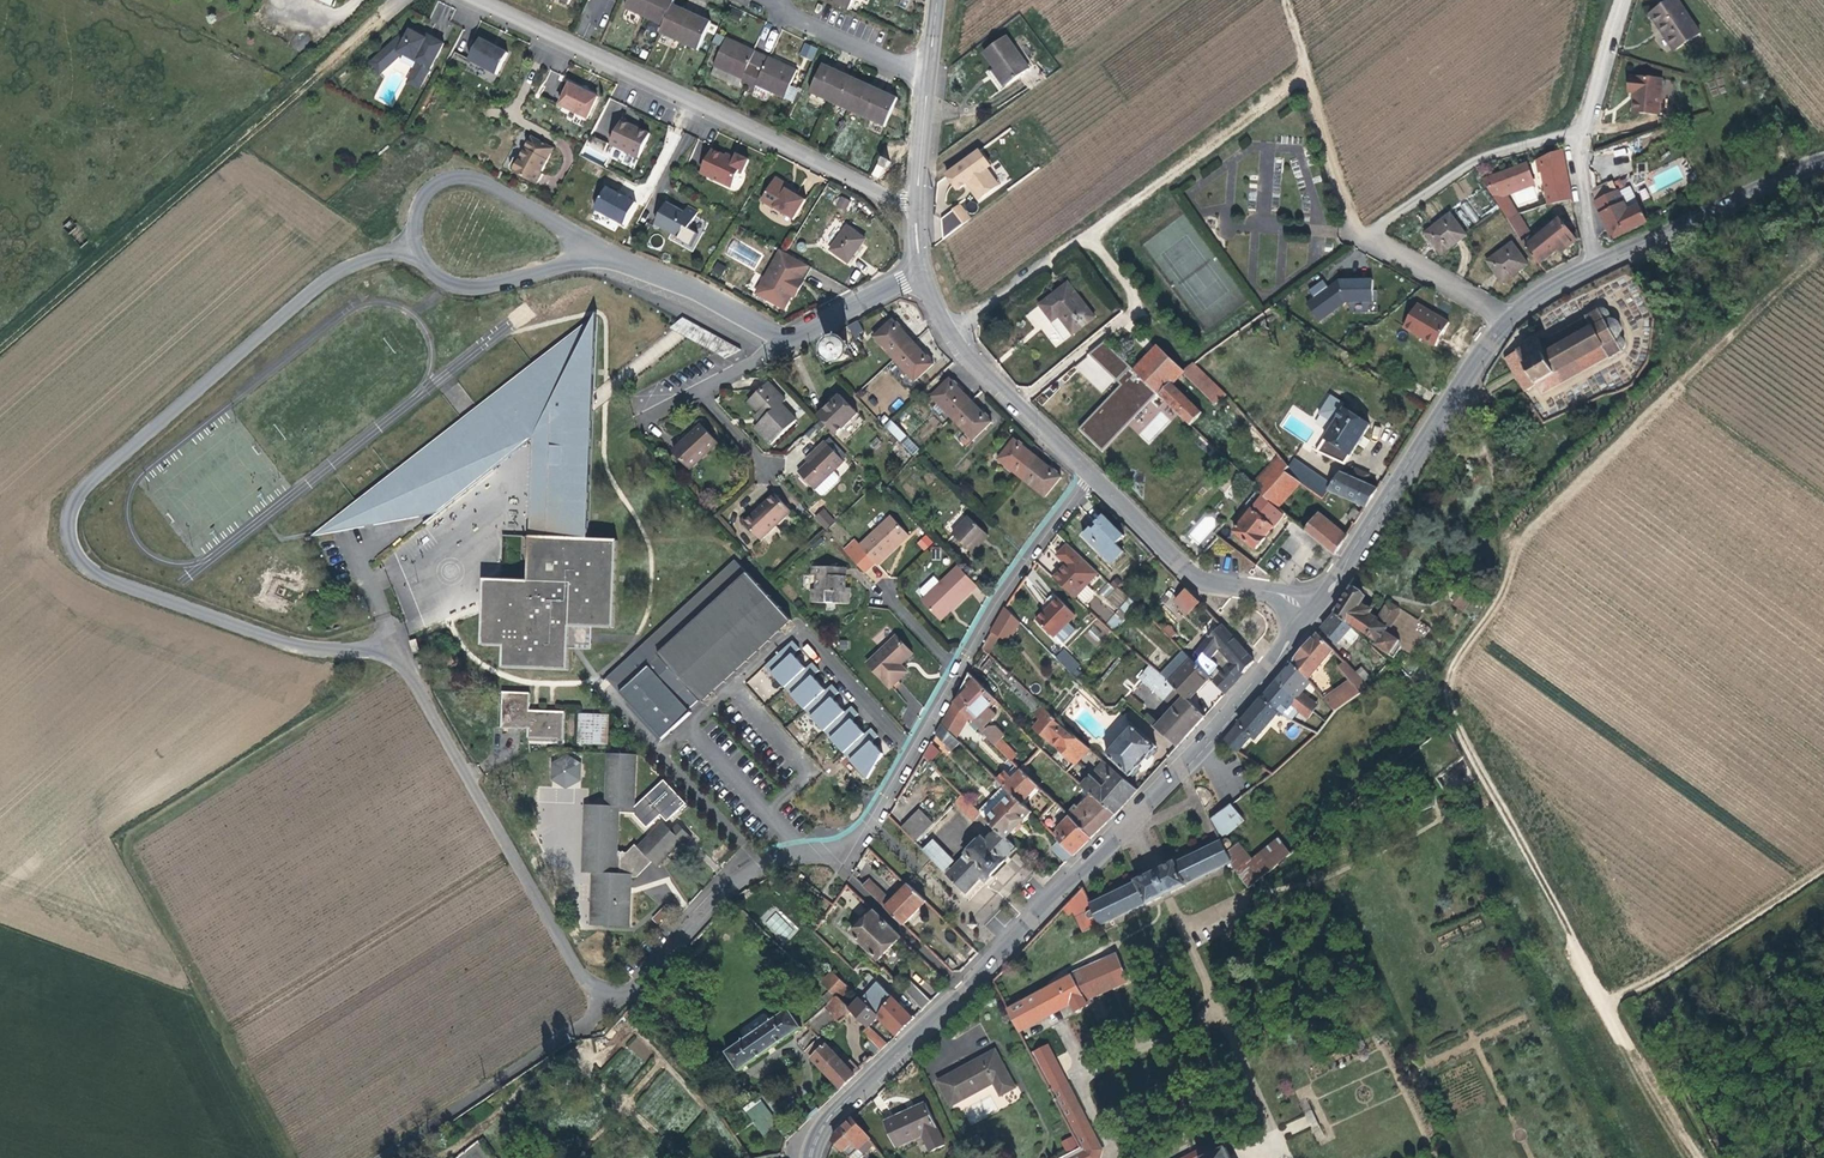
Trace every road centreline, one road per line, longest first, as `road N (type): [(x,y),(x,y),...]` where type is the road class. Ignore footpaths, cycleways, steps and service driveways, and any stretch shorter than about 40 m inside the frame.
road 1 (residential): [(604,992),(571,960),(410,676),(390,657),(291,644),(137,591),(92,571),(71,542),(72,509),(90,482),(320,284),(373,257)]
road 2 (track): [(1699,1157),(1586,976),(1460,734),(1448,684),(1532,528),(1819,254)]
road 3 (tertiary): [(811,1157),(827,1120),(1125,824),(1312,611)]
road 4 (track): [(292,1157),(124,849),(130,837),(374,675),(377,653)]
road 5 (track): [(399,0),(0,350)]
road 6 (residential): [(959,669),(869,824),(830,860),(790,852),(744,868),(638,986),(604,992)]
road 7 (residential): [(916,207),(481,0)]
road 8 (track): [(1516,555),(1508,541),(1515,522),(1724,309),(1674,252),(1667,232)]
road 9 (tertiary): [(1312,611),(1508,321)]
road 10 (residential): [(1598,267),(1579,162),(1623,0)]
road 11 (tertiary): [(1089,472),(1187,572),(1278,594),(1312,611)]
road 12 (residential): [(628,264),(468,178),(433,189),(412,231)]
road 13 (track): [(1823,870),(1602,1005)]
road 14 (tertiary): [(1598,267),(1823,159)]
road 15 (track): [(1285,0),(1362,236)]
road 16 (residential): [(1089,472),(1014,573),(959,669)]
road 17 (residential): [(1017,402),(1133,305),(1087,234)]
road 18 (residential): [(424,264),(469,287),(571,263),(628,264)]
road 19 (residential): [(793,342),(628,264)]
road 20 (residential): [(1362,236),(1508,321)]
road 21 (residential): [(929,79),(778,5)]
road 22 (tertiary): [(922,273),(951,334),(1017,402)]
road 23 (residential): [(793,342),(922,273)]
road 24 (tertiary): [(929,79),(916,207)]

